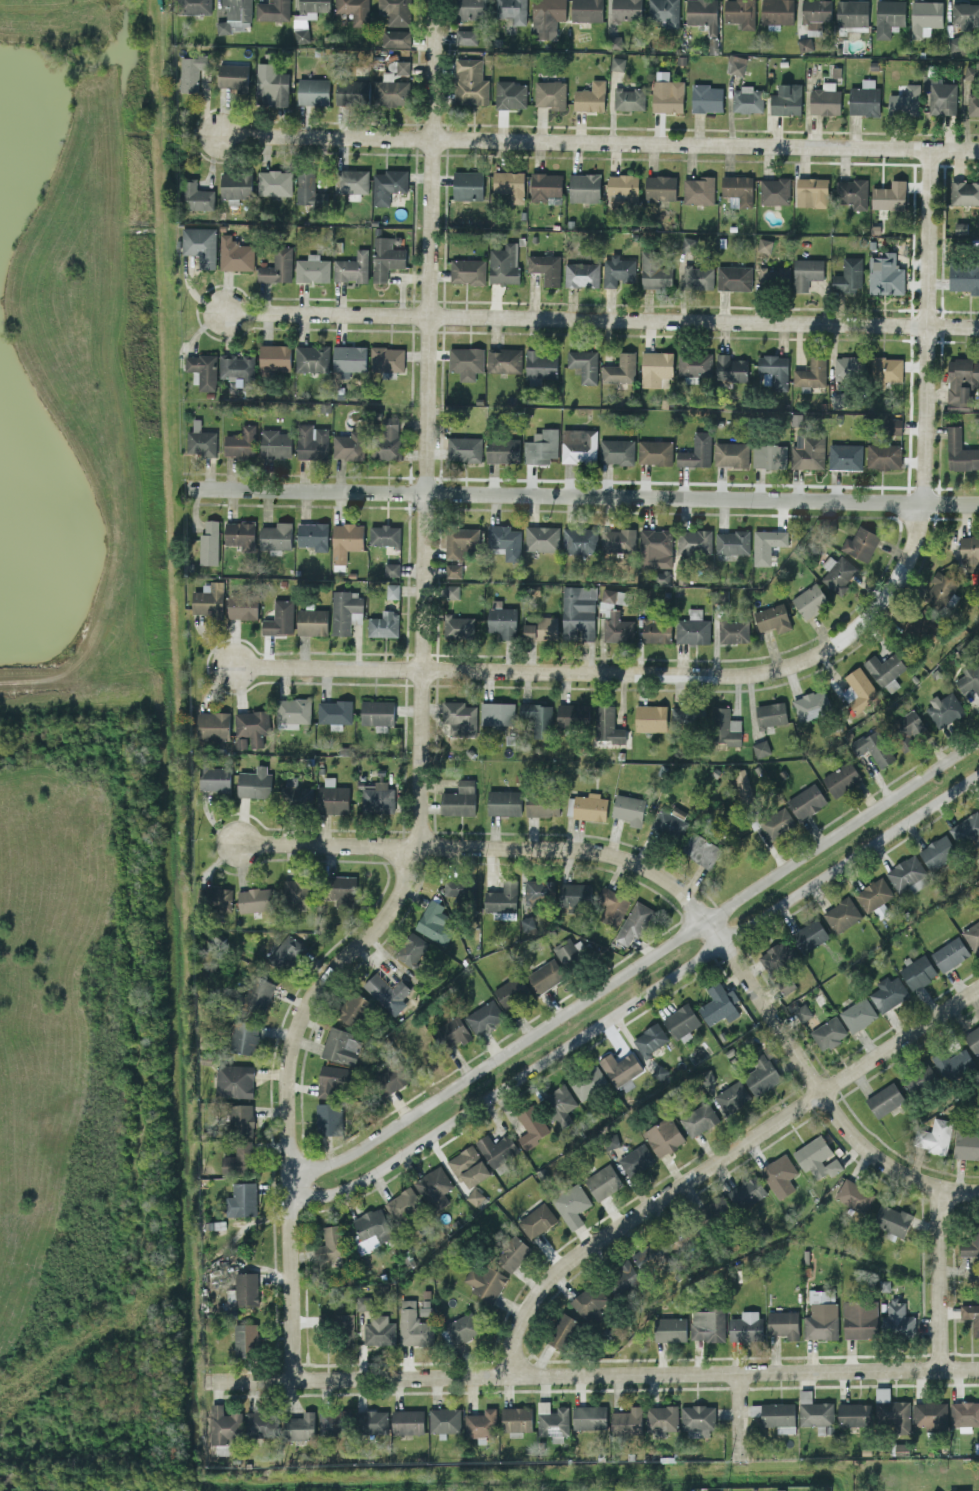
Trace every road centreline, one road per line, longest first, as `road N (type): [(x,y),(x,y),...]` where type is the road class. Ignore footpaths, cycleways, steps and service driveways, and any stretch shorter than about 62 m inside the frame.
road 1 (residential): [(434,0),(418,846),(388,911),(314,988),(289,1050),(293,1378)]
road 2 (residential): [(978,1191),(937,1189),(909,1177),(855,1134),(684,890),(630,859),(596,849),(238,843)]
road 3 (residential): [(978,739),(368,1143),(288,1174)]
road 4 (residential): [(289,1199),(369,1178),(978,771)]
road 5 (residential): [(978,504),(186,487)]
road 6 (residential): [(922,504),(903,573),(879,607),(846,639),(798,665),(766,672),(234,666)]
road 7 (residential): [(205,1379),(978,1369)]
road 8 (residential): [(978,149),(219,133)]
road 9 (residential): [(978,328),(224,312)]
road 10 (residential): [(978,986),(569,1259),(527,1307),(508,1375)]
road 11 (residential): [(930,149),(922,504)]
road 12 (residential): [(937,1189),(938,1369)]

